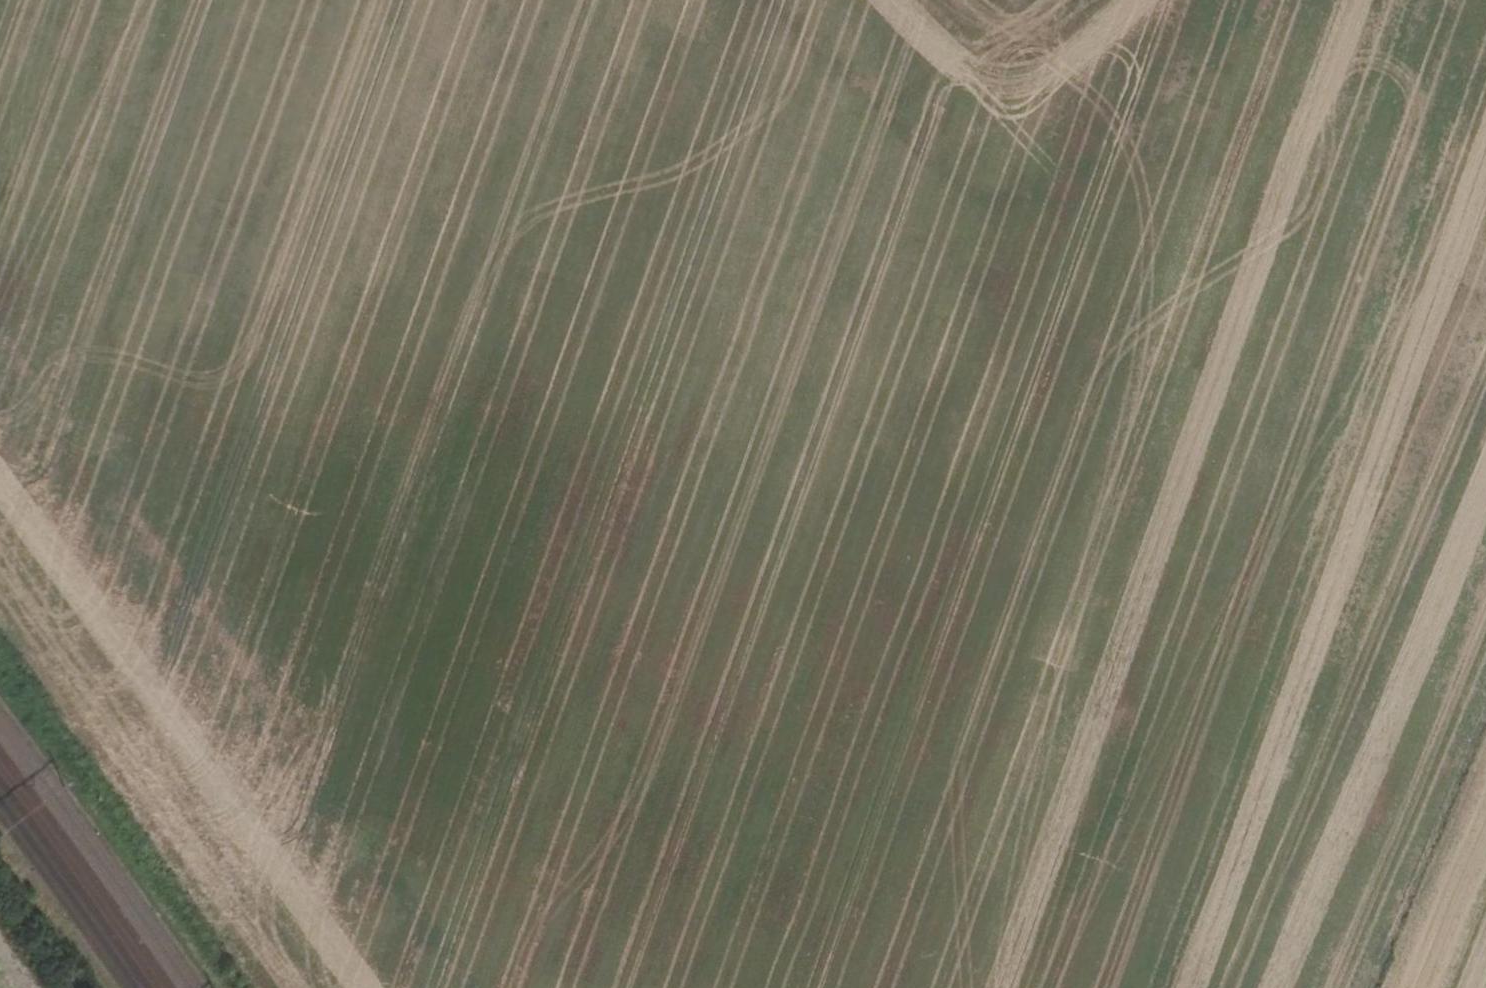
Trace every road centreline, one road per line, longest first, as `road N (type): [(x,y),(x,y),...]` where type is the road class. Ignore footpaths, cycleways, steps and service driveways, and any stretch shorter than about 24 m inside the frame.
road 1 (track): [(1485,694),(1370,987)]

